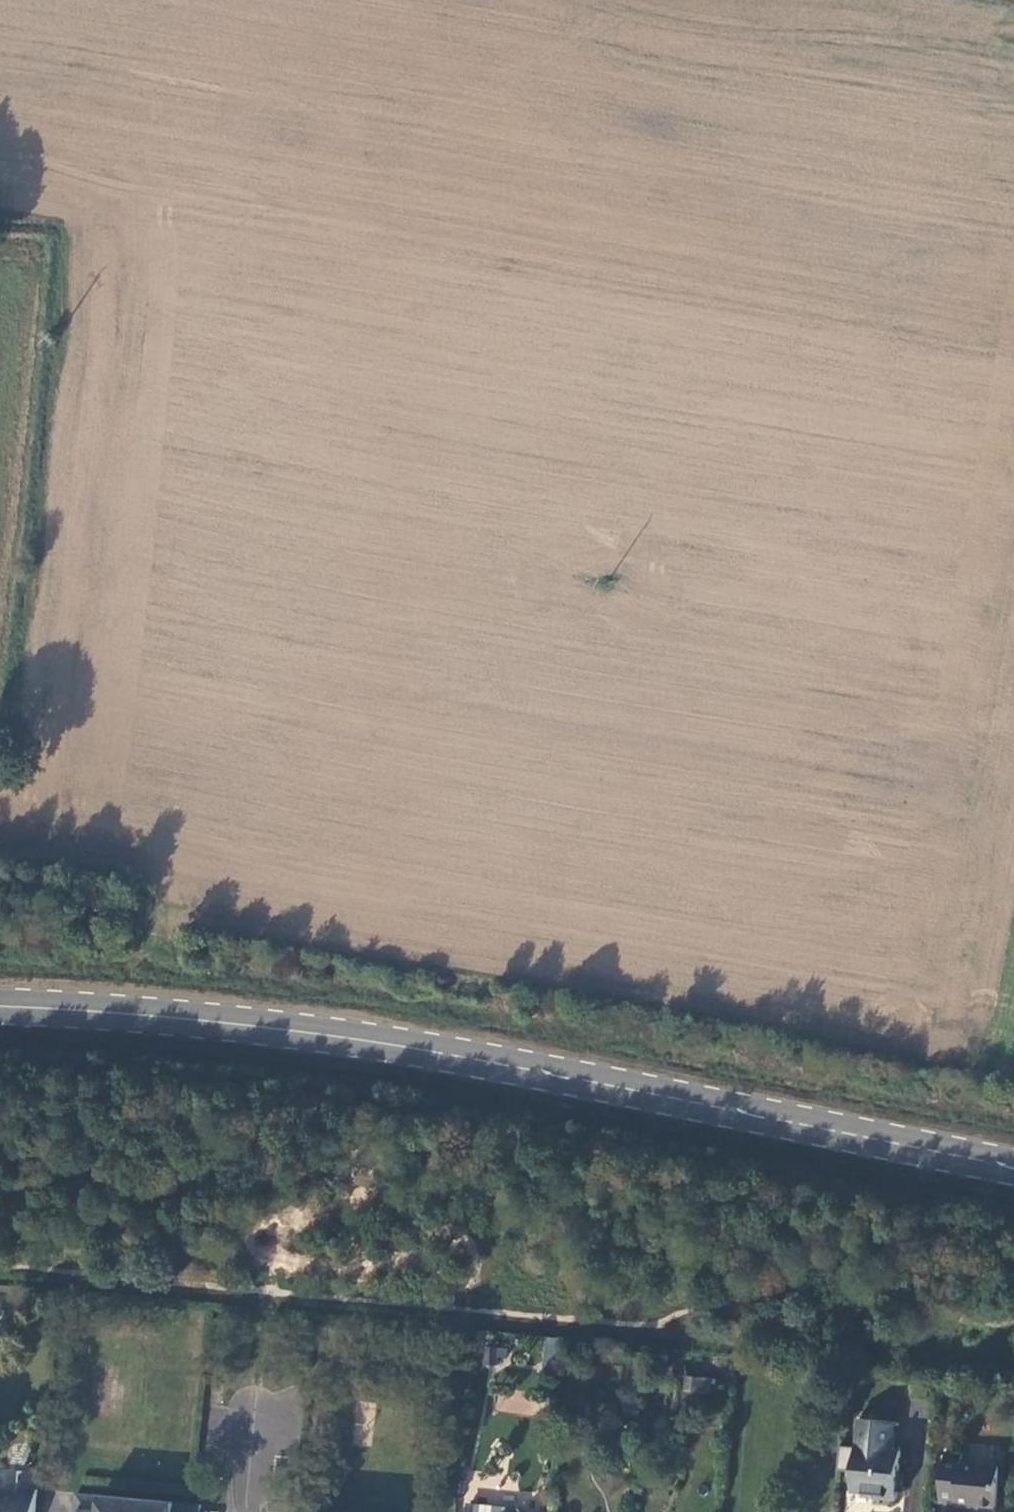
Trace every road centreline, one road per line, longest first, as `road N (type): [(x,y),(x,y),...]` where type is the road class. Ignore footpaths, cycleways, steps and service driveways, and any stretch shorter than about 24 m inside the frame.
road 1 (secondary): [(1013,1167),(317,1030),(0,1007)]

